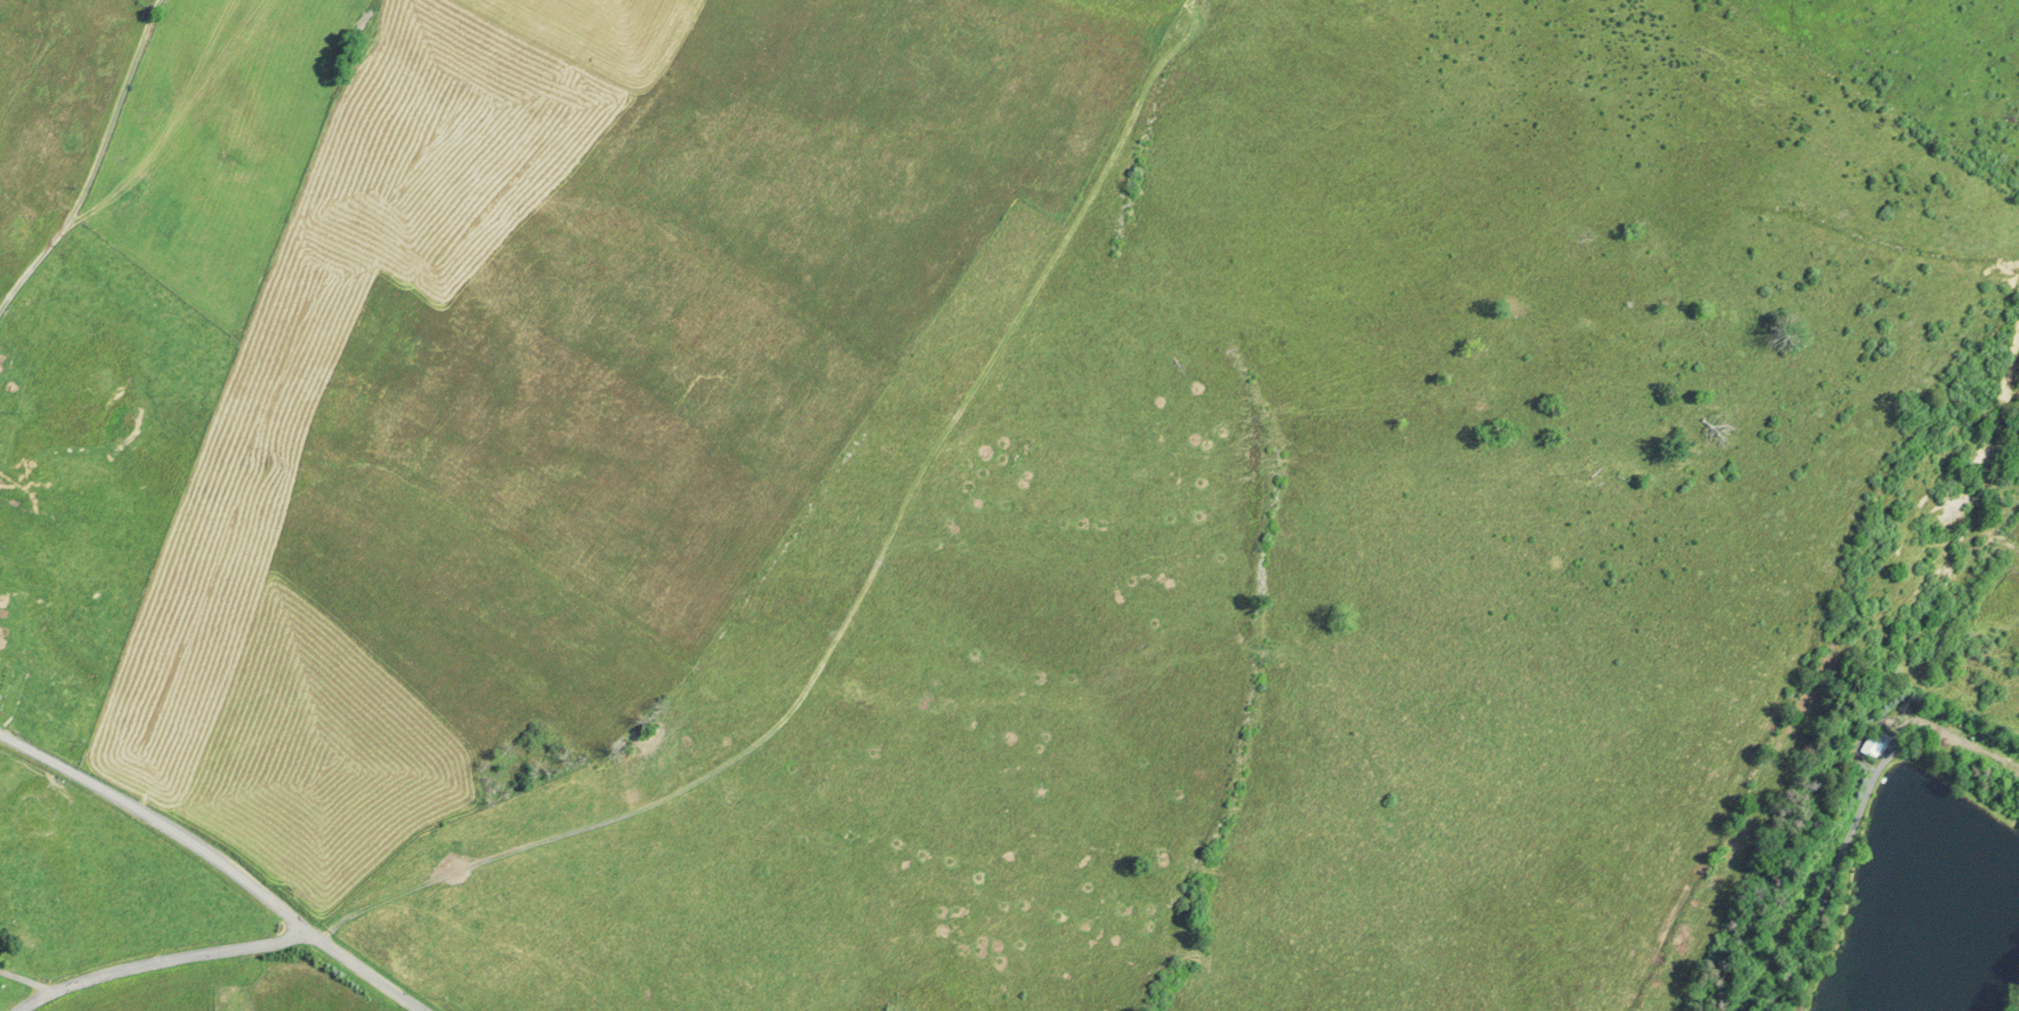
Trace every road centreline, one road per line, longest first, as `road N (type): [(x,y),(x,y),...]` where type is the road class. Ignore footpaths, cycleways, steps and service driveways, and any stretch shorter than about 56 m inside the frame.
road 1 (residential): [(420,1010),(298,929),(193,837),(0,738)]
road 2 (residential): [(39,1010),(298,929)]

